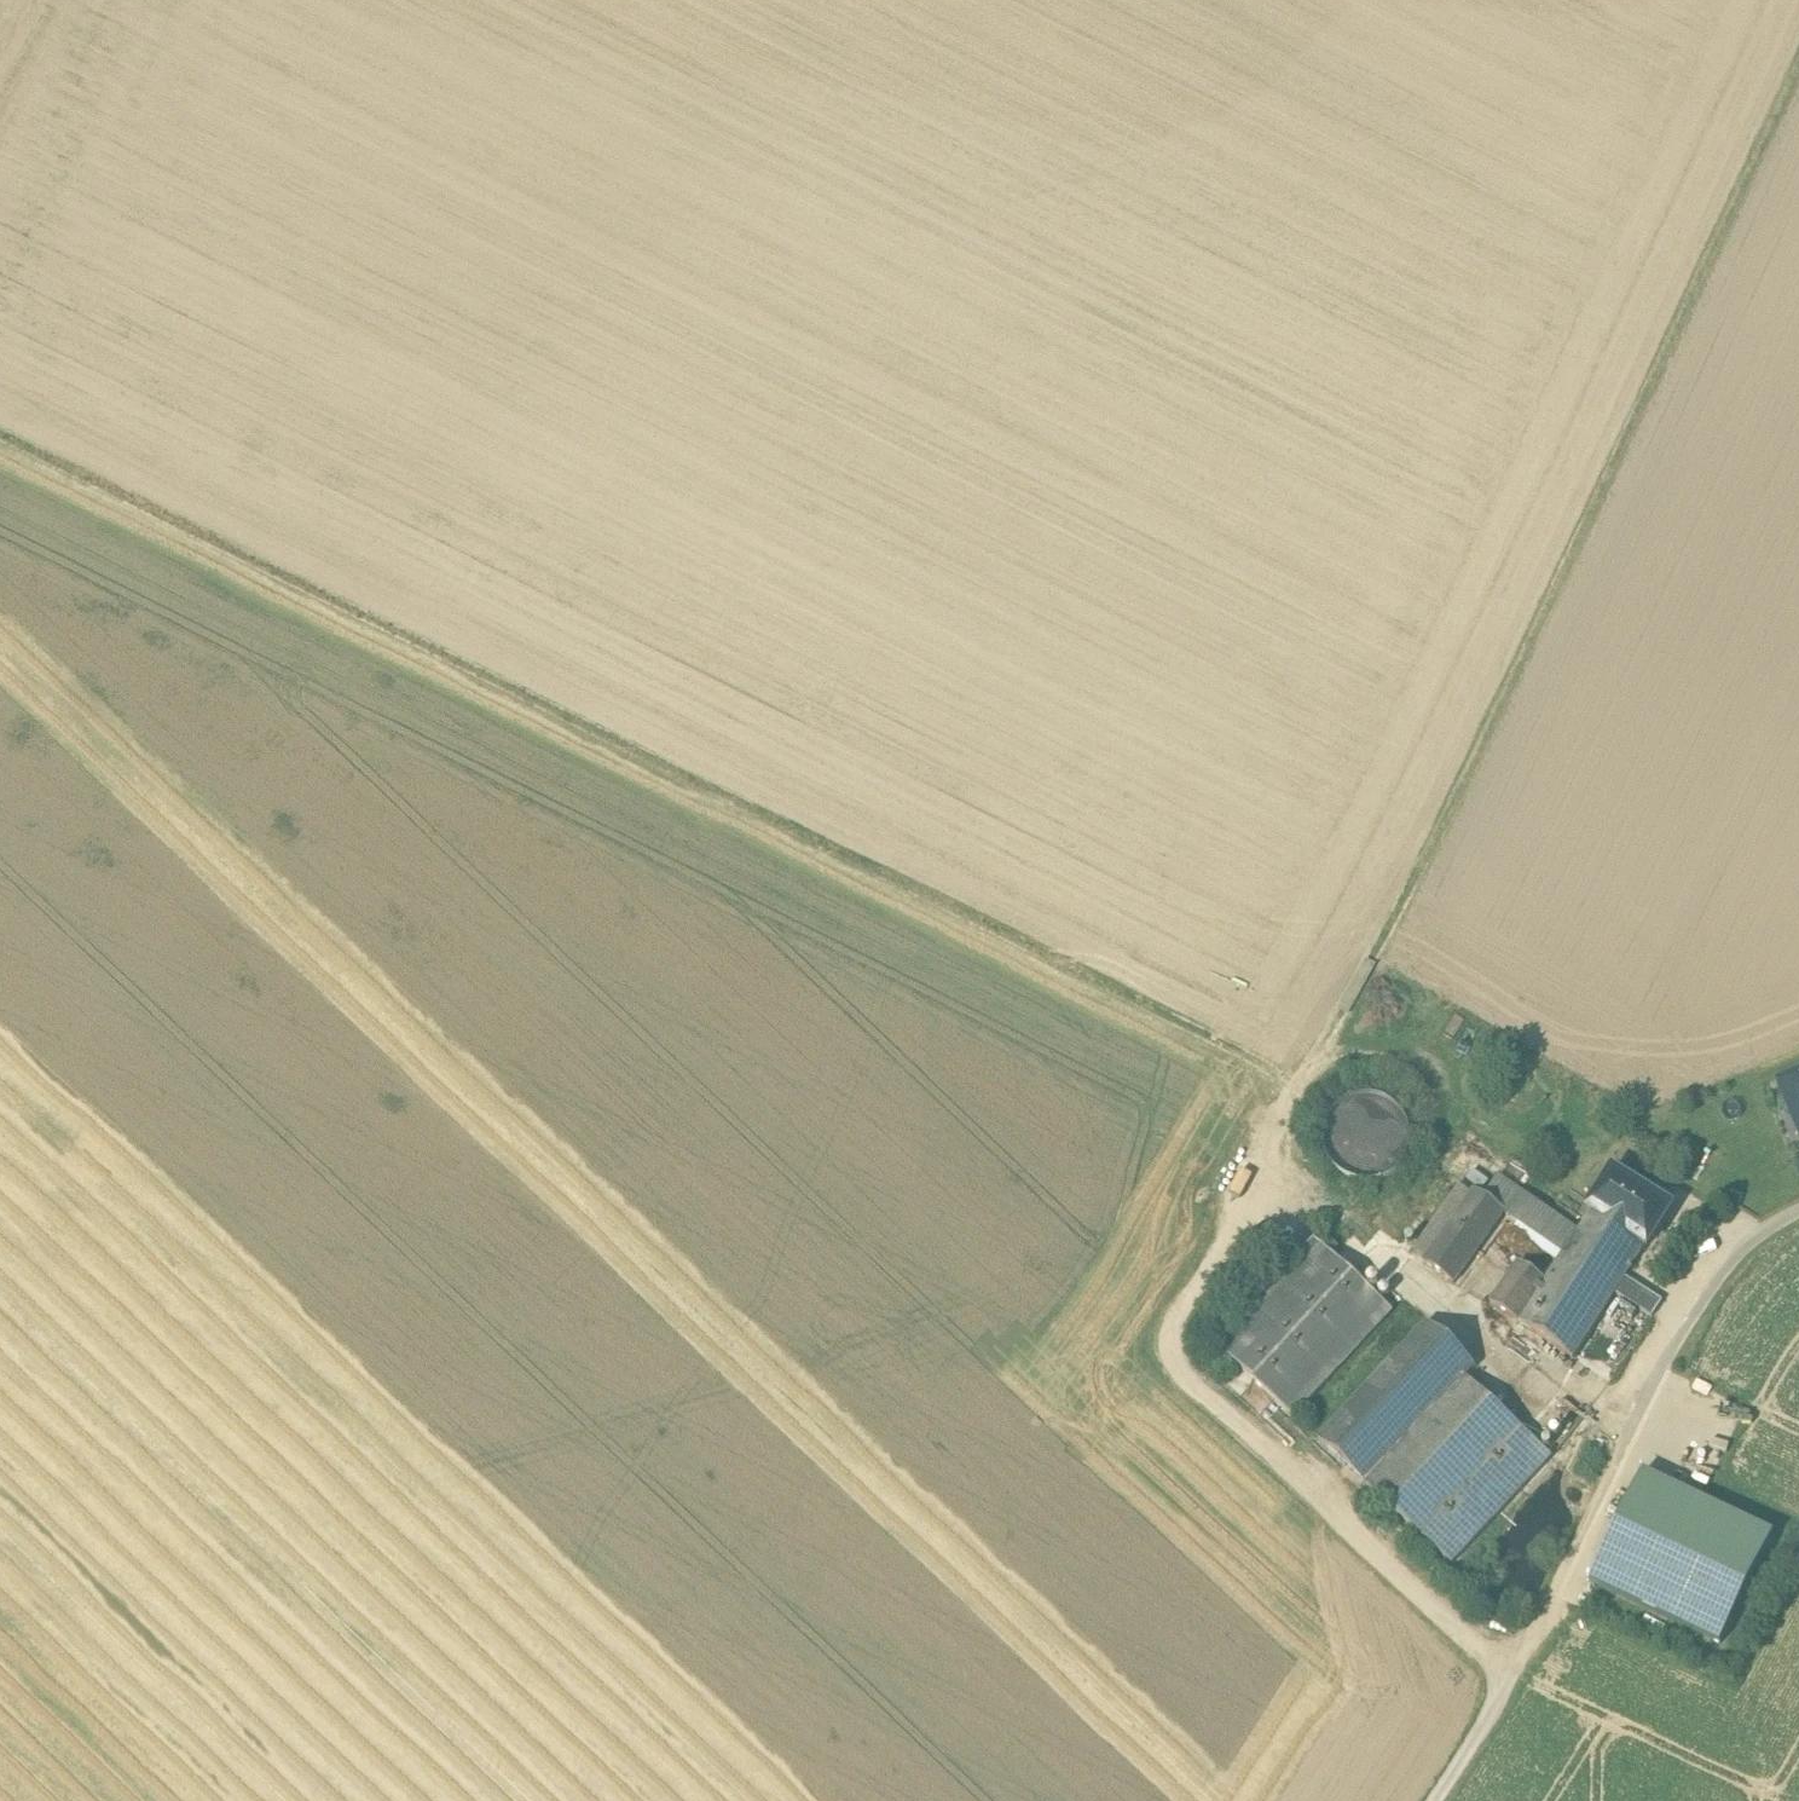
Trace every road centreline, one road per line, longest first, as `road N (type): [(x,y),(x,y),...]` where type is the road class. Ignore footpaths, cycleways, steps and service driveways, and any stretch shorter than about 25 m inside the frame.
road 1 (track): [(1440,1800),(1572,1578),(1643,1404),(1707,1282),(1762,1214),(1798,1199)]

